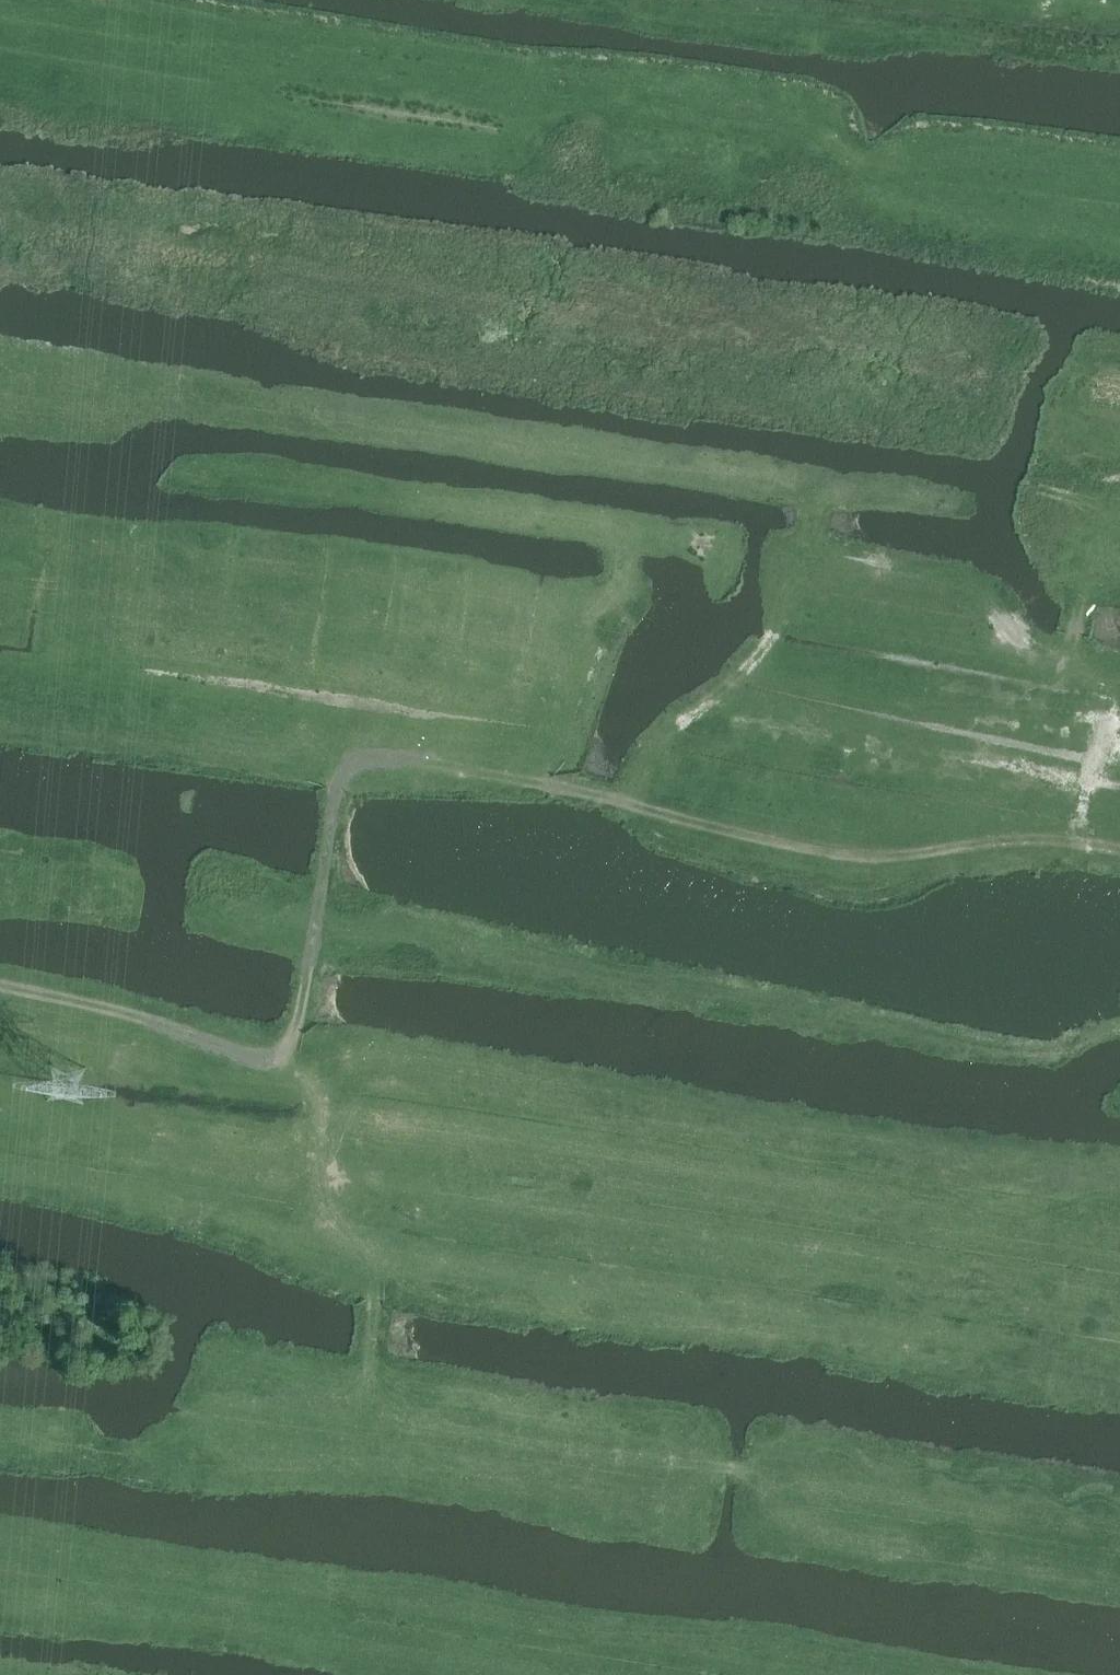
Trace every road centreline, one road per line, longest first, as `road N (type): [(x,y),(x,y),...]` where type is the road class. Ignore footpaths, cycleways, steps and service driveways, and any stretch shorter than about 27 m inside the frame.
road 1 (track): [(0,983),(266,1058),(288,1047),(302,1013),(334,794),(350,767),(375,760),(413,760),(821,850),(873,857),(1022,837),(1119,851)]
road 2 (track): [(618,803),(641,787),(675,729),(741,676),(774,631),(816,502)]

